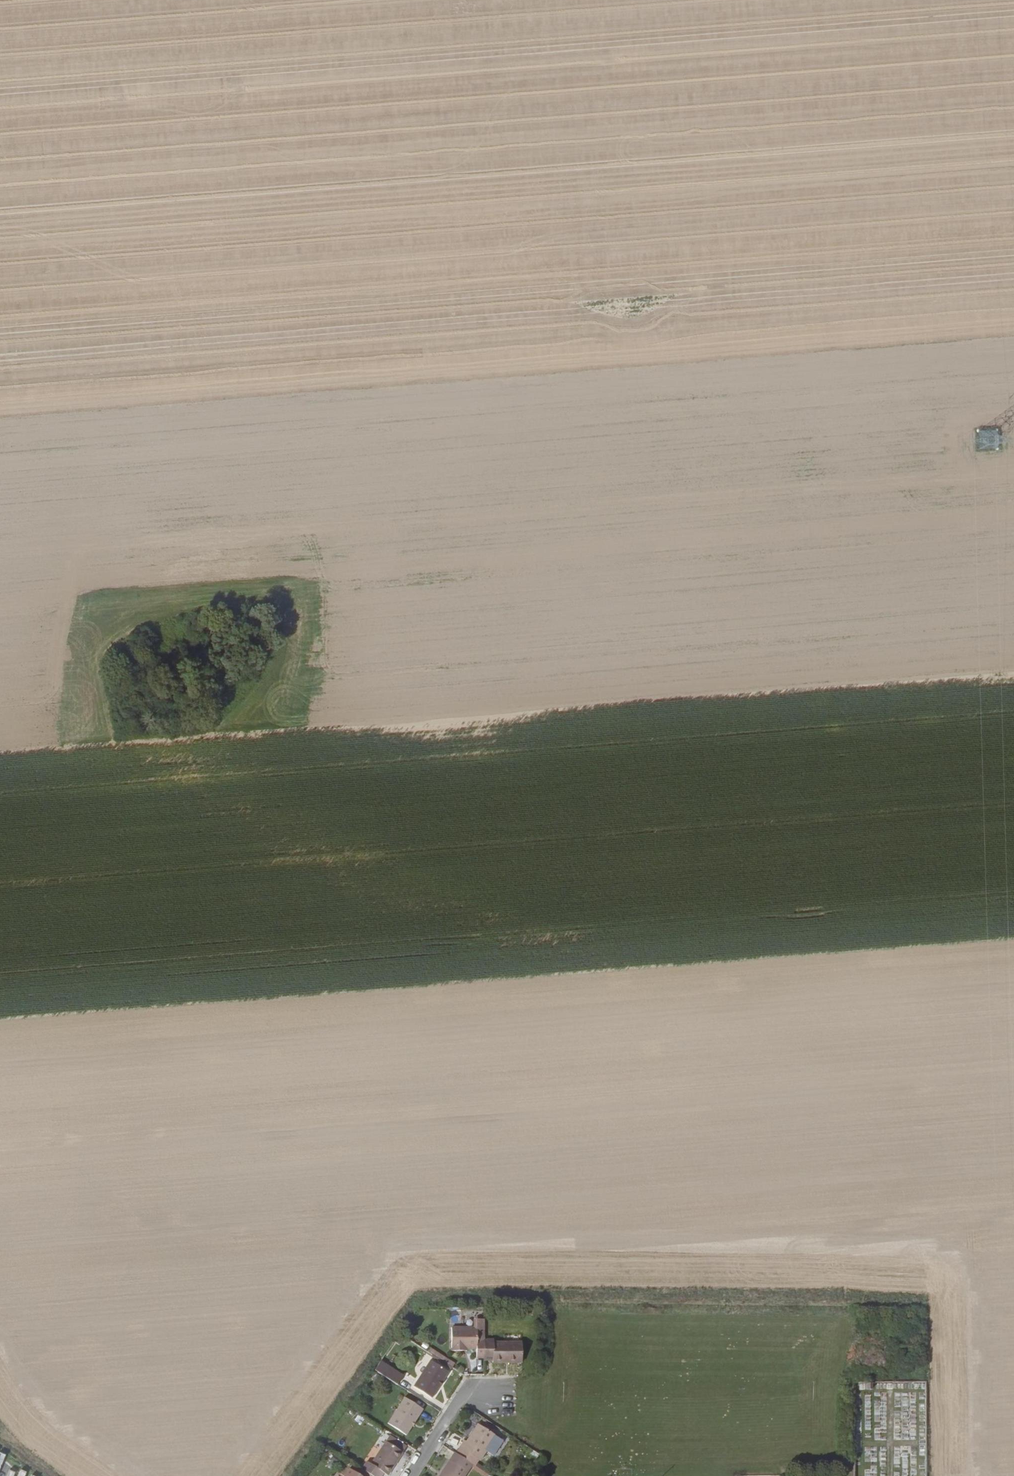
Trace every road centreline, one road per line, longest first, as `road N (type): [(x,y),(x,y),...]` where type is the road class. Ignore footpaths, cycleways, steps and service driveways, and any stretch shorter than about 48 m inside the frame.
road 1 (residential): [(489,1386),(470,1386),(412,1475)]

